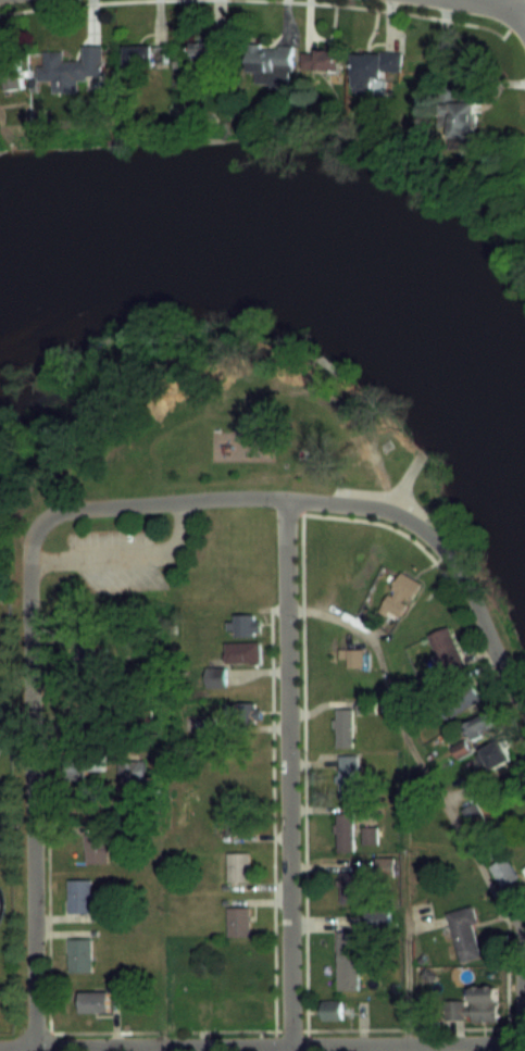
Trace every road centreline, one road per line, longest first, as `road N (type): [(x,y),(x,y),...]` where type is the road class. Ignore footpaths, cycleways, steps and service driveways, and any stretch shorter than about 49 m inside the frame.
road 1 (residential): [(524,719),(463,578),(416,523),(390,508),(285,496),(184,498),(66,510),(35,522)]
road 2 (residential): [(285,496),(289,1050)]
road 3 (residential): [(35,522),(26,562),(32,1050)]
road 4 (residential): [(524,1043),(0,1049)]
road 5 (residential): [(524,929),(524,1050)]

